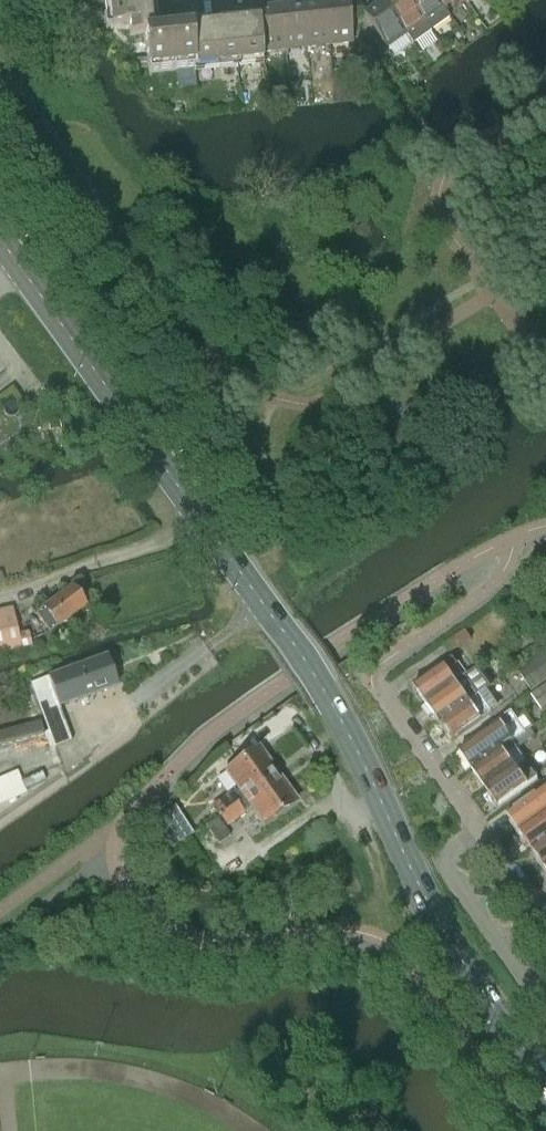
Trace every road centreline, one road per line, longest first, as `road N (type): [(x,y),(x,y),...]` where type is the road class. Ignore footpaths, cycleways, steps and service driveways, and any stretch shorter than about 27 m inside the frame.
road 1 (secondary): [(545,1075),(416,878),(320,683),(0,238)]
road 2 (residential): [(545,1012),(446,869),(449,852),(480,830)]
road 3 (residential): [(382,691),(480,830)]

